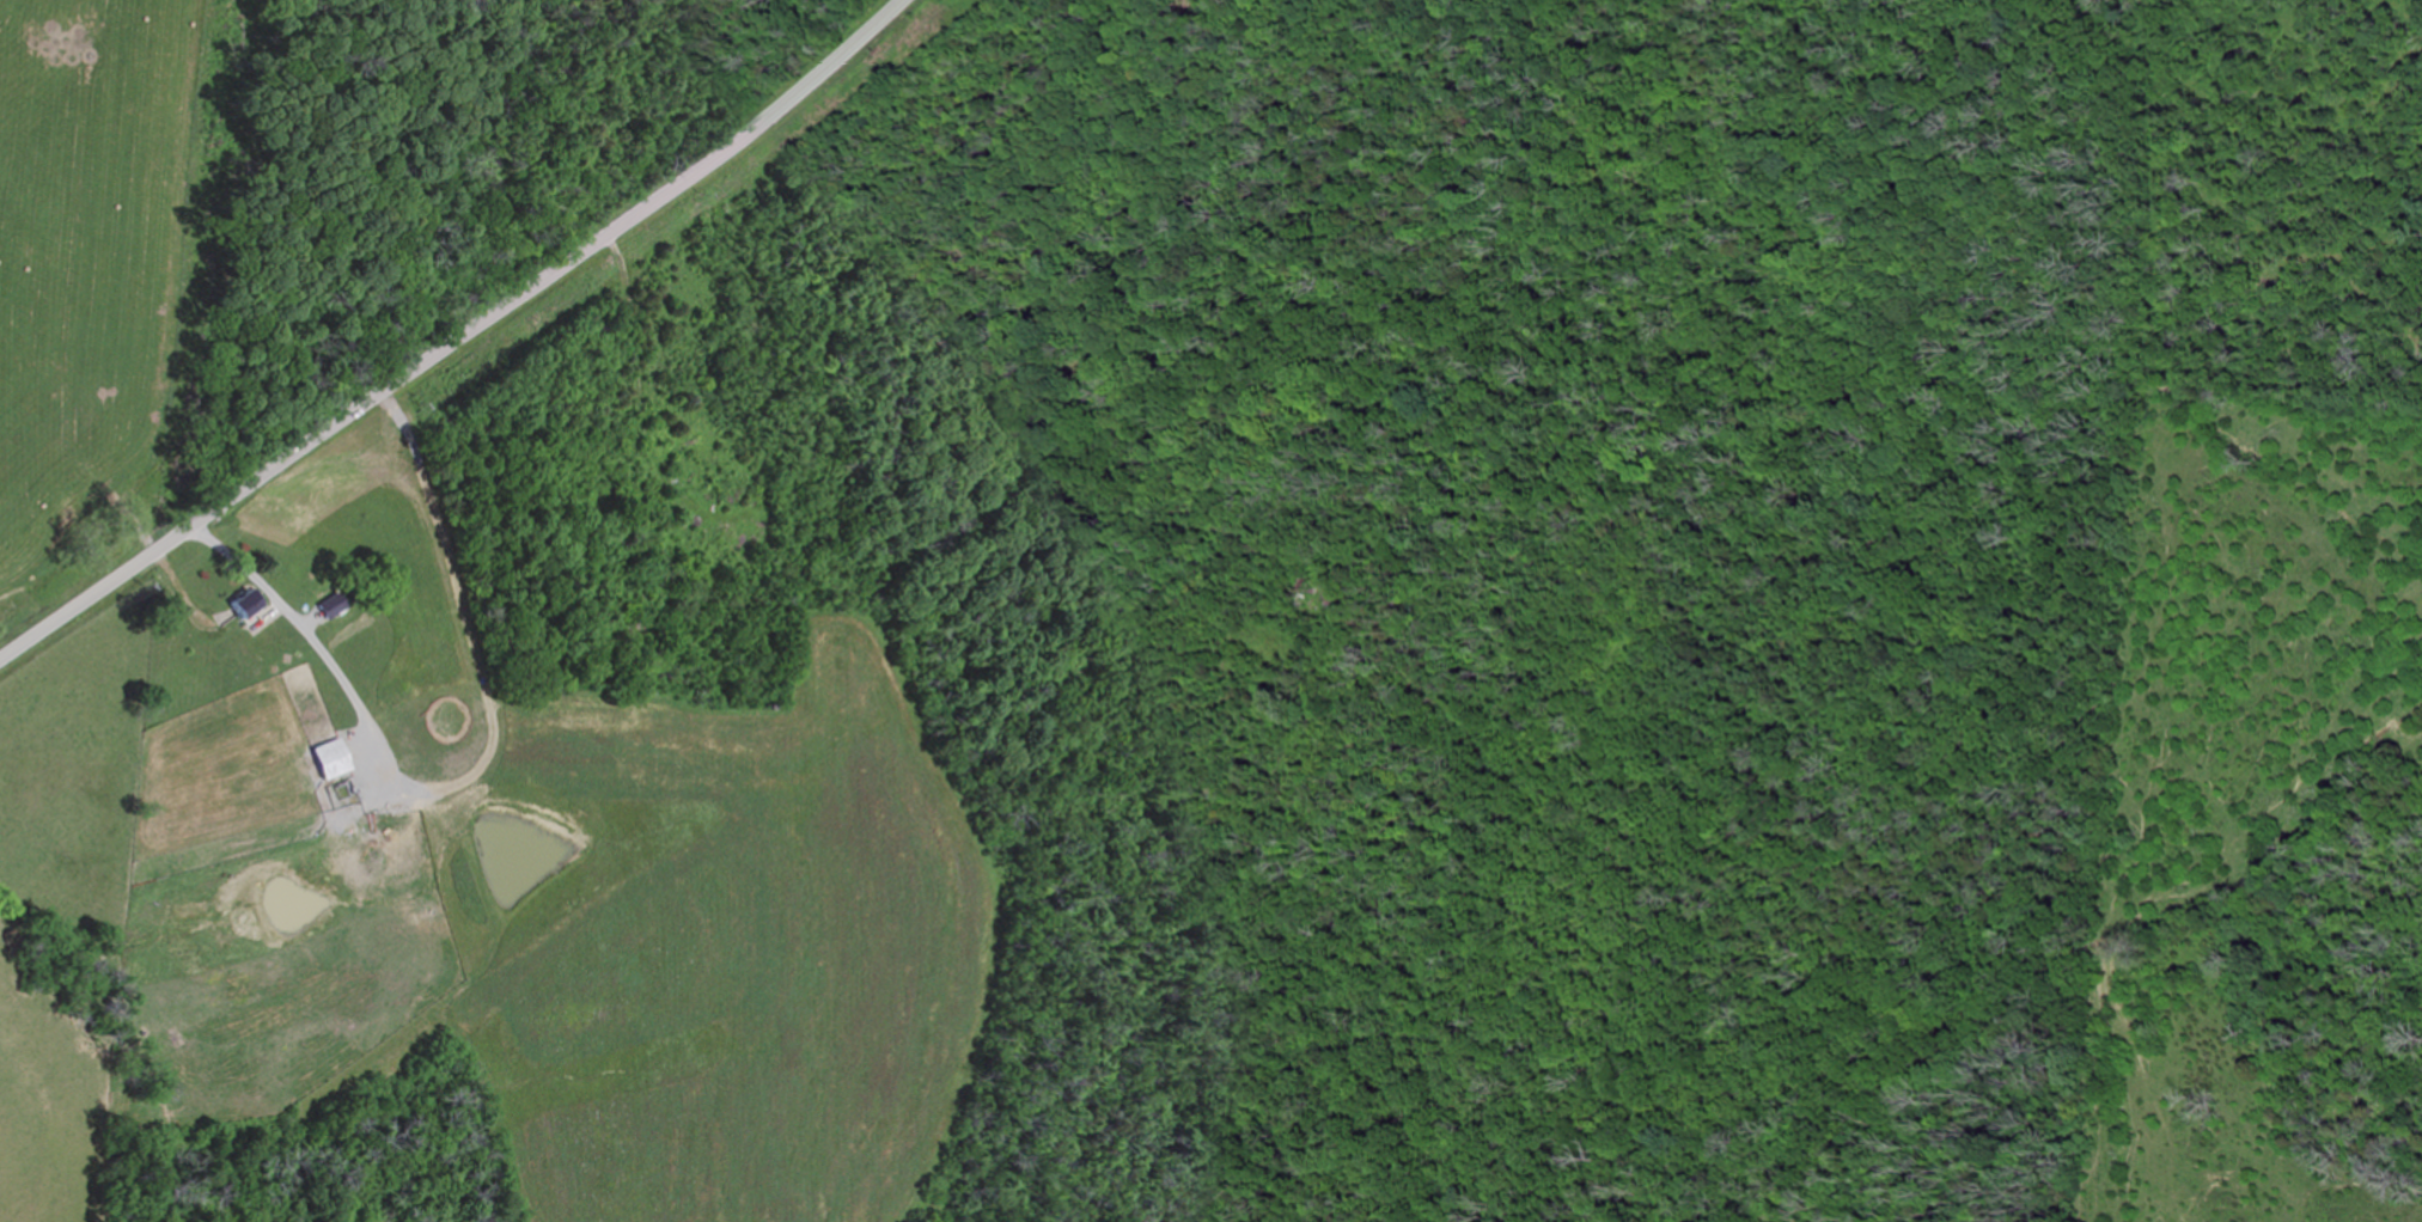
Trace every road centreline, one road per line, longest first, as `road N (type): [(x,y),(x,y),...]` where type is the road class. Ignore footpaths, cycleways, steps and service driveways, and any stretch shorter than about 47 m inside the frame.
road 1 (secondary): [(0,663),(700,172),(905,0)]

